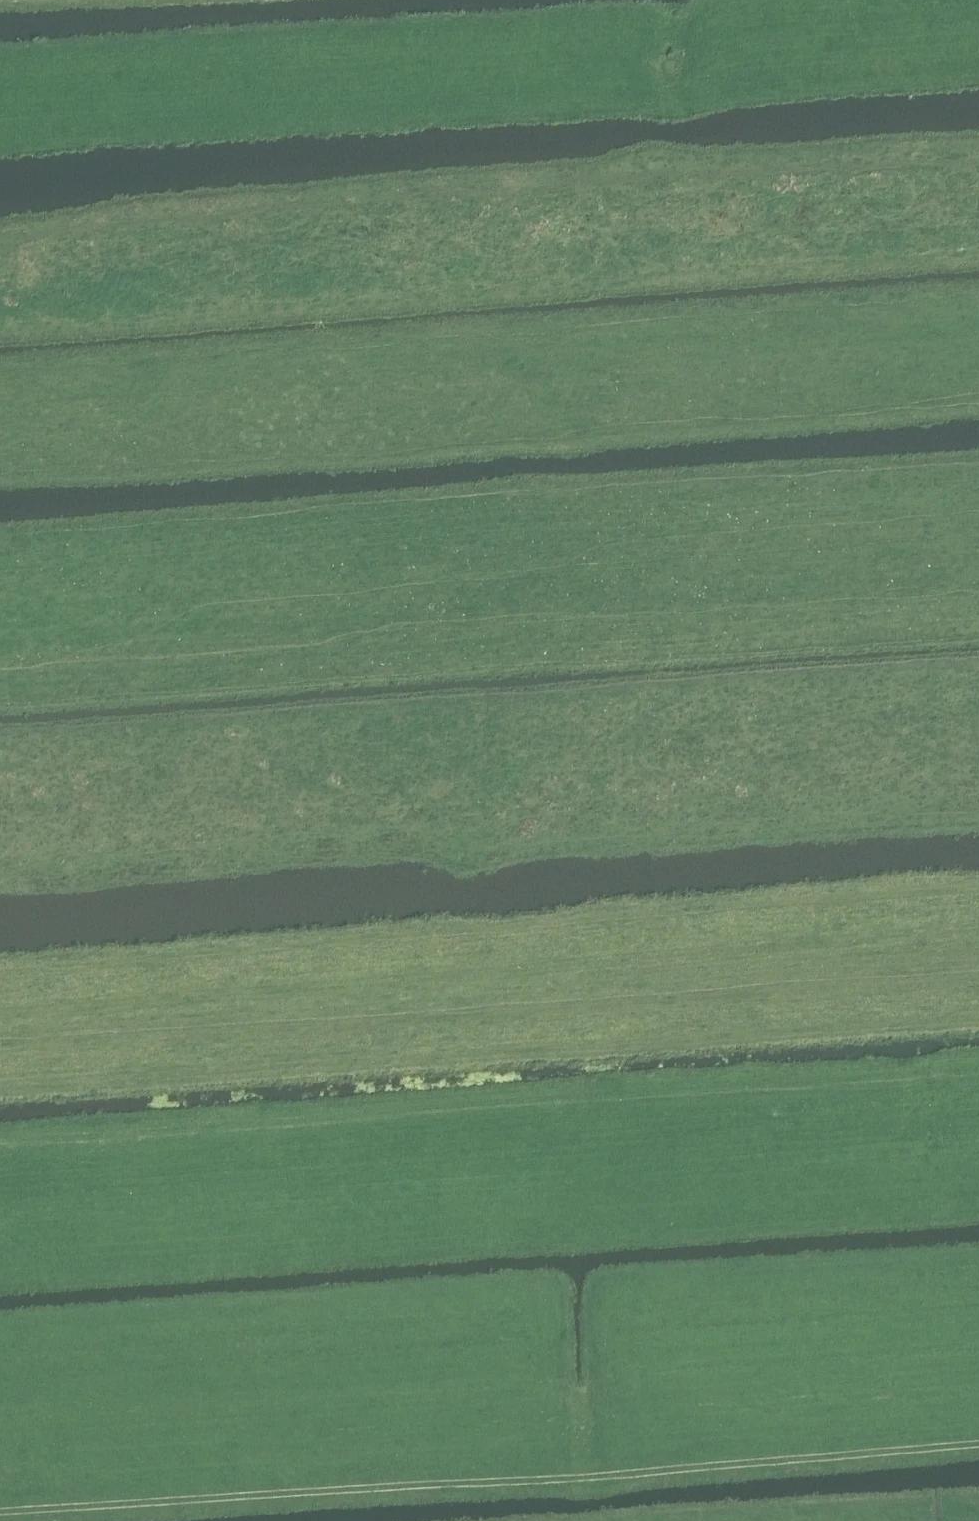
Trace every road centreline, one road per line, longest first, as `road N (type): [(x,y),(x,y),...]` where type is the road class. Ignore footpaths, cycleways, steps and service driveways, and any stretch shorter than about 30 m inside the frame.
road 1 (track): [(0,1073),(978,1000)]
road 2 (track): [(978,1444),(0,1510)]

